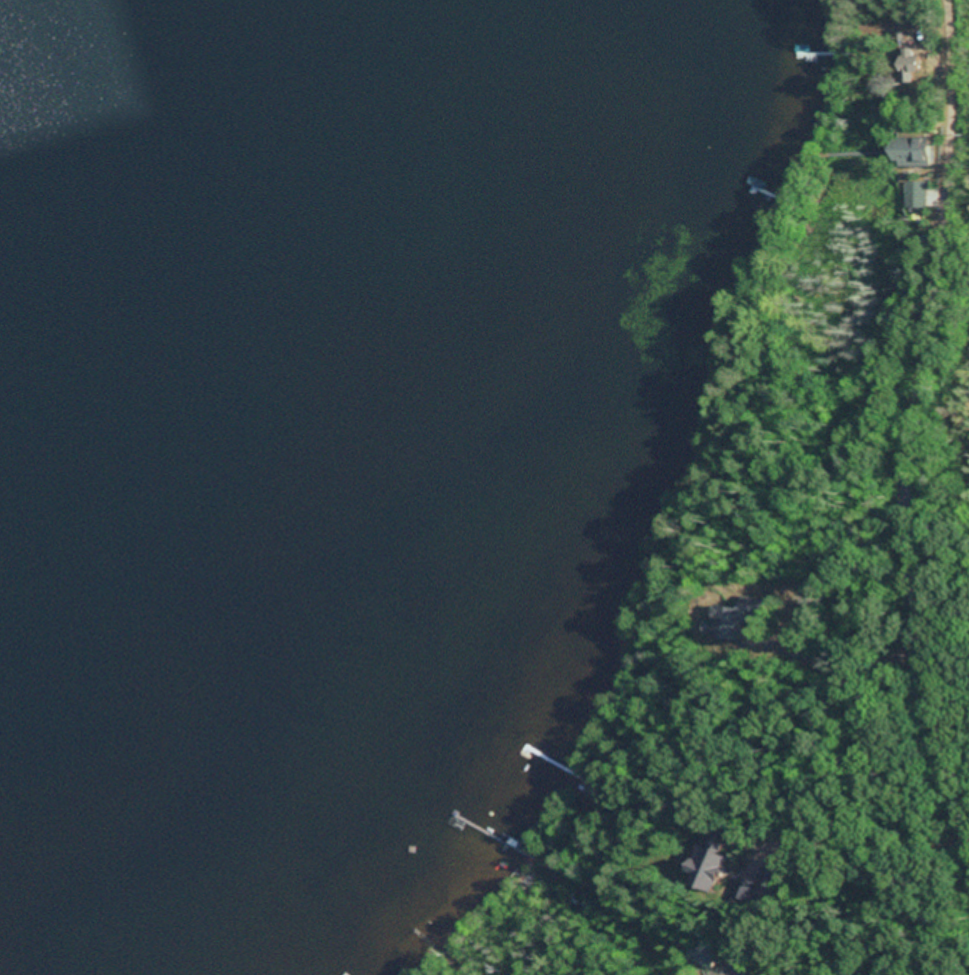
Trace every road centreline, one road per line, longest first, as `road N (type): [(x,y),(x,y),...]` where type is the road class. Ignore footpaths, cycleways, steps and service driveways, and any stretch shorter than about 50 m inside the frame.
road 1 (residential): [(968,824),(918,635),(904,537),(903,454),(936,302),(944,216),(945,0)]

